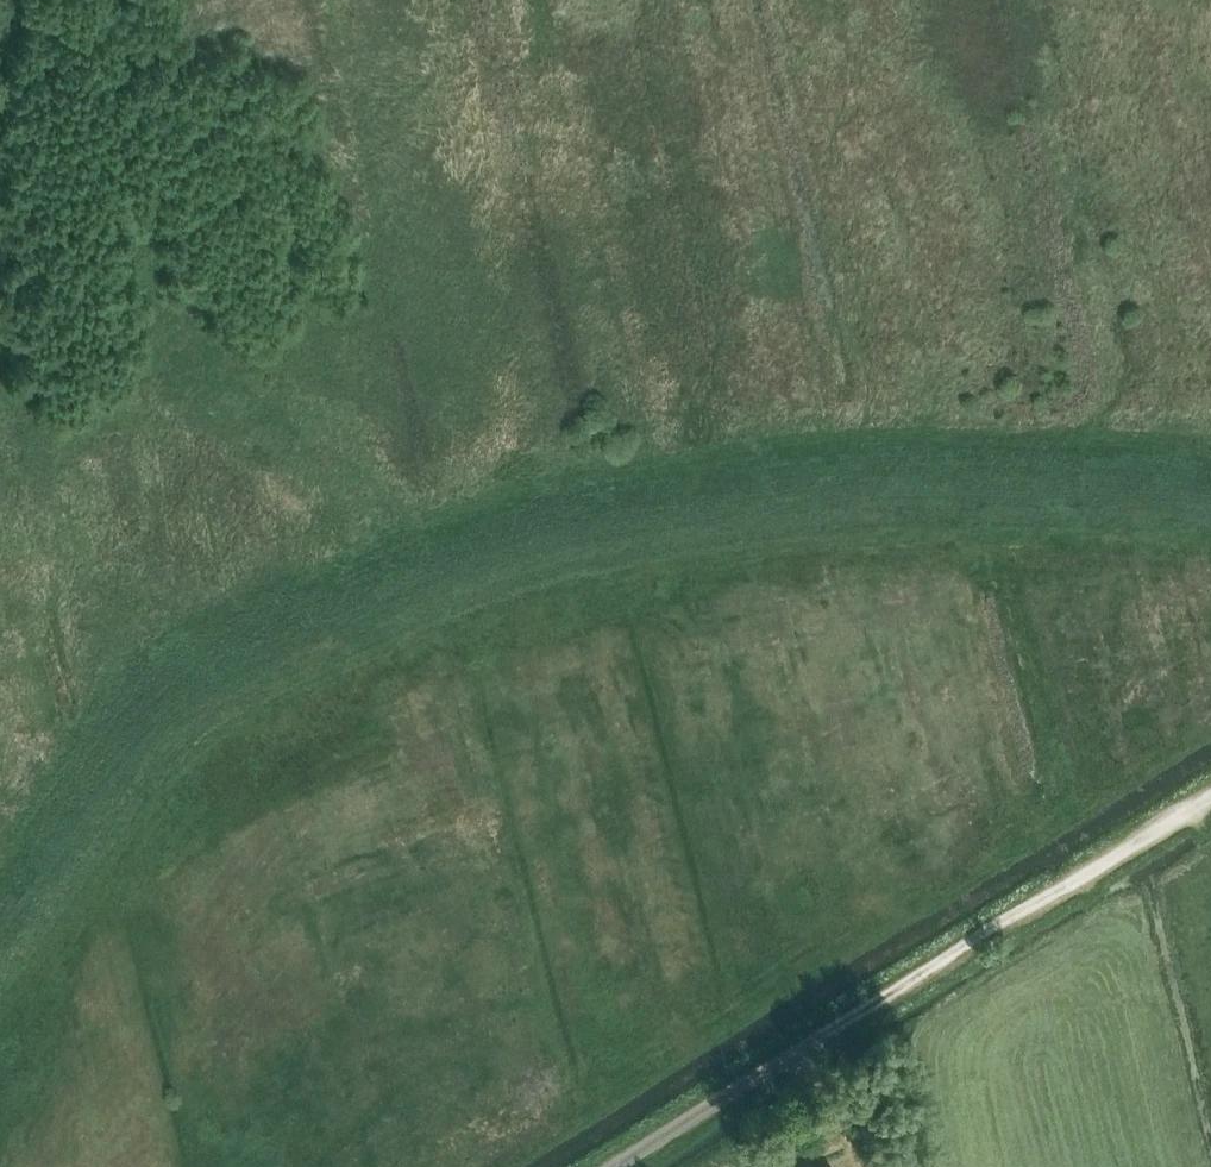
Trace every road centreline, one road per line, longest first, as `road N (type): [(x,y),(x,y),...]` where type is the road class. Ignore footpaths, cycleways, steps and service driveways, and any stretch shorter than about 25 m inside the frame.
road 1 (track): [(836,1026),(1210,796)]
road 2 (unclassified): [(614,1166),(836,1026)]

